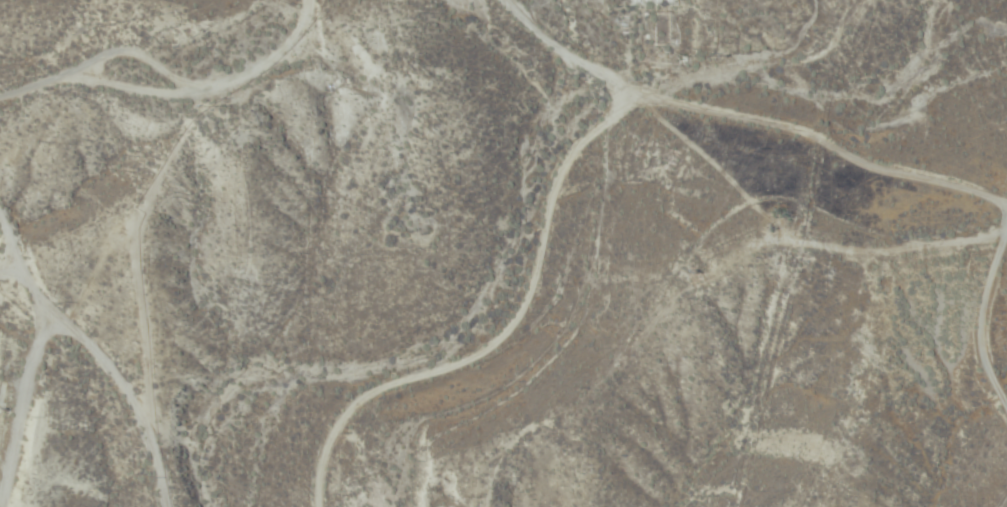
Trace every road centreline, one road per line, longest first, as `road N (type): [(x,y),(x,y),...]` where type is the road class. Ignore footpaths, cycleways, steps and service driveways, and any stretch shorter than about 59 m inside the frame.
road 1 (residential): [(332,506),(355,464),(480,401),(563,239),(625,177),(631,151)]
road 2 (residential): [(851,0),(807,62),(709,135),(631,151),(499,0)]
road 3 (residential): [(0,482),(38,401),(33,223),(0,162)]

